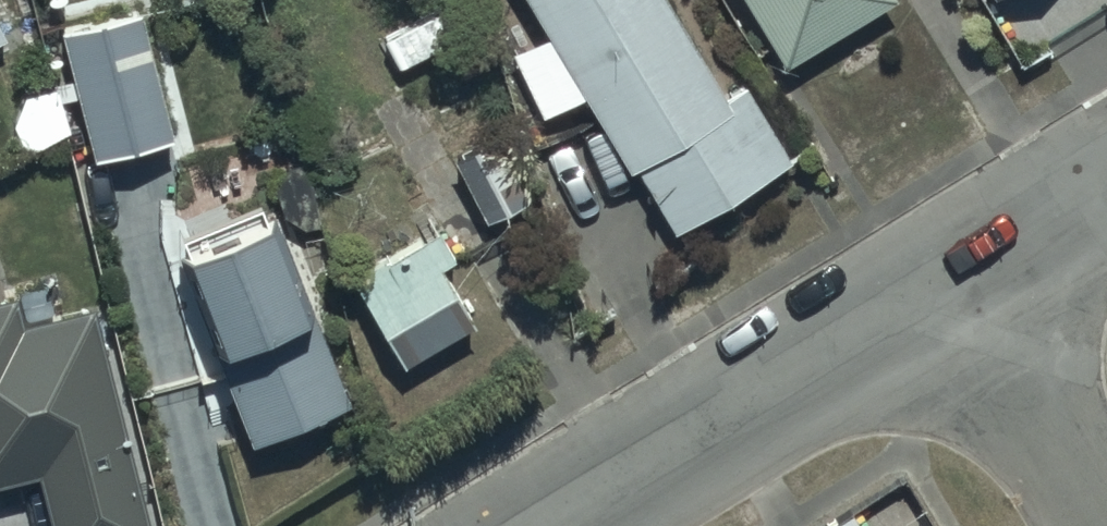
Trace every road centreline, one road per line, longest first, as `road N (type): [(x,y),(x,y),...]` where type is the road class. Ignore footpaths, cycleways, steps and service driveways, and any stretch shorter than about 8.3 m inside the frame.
road 1 (residential): [(564,525),(946,290)]
road 2 (residential): [(946,290),(1091,525)]
road 3 (residential): [(946,290),(1106,191)]

